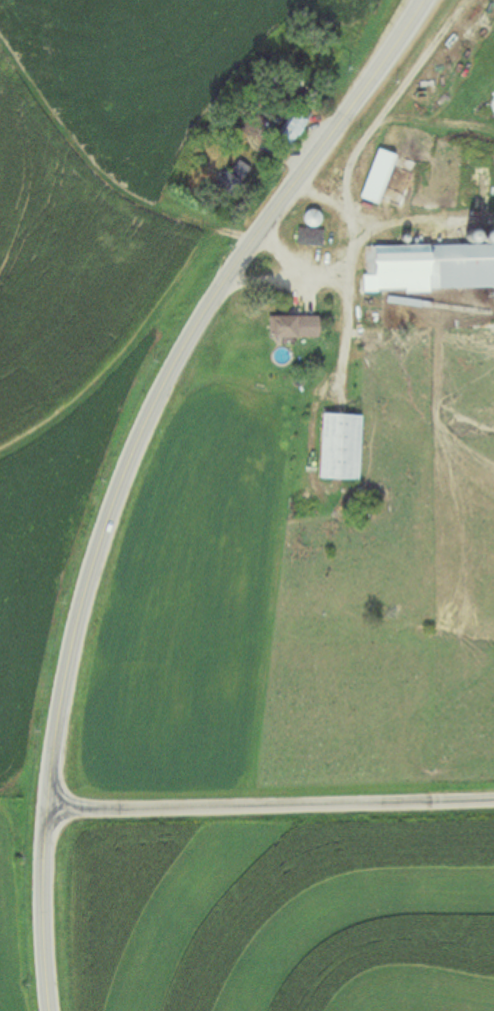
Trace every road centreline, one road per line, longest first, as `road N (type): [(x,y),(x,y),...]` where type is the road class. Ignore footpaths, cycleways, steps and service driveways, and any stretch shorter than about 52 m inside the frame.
road 1 (primary): [(49,1010),(41,907),(65,666),(118,486),(168,373),(260,229),(426,0)]
road 2 (residential): [(47,807),(493,800)]

